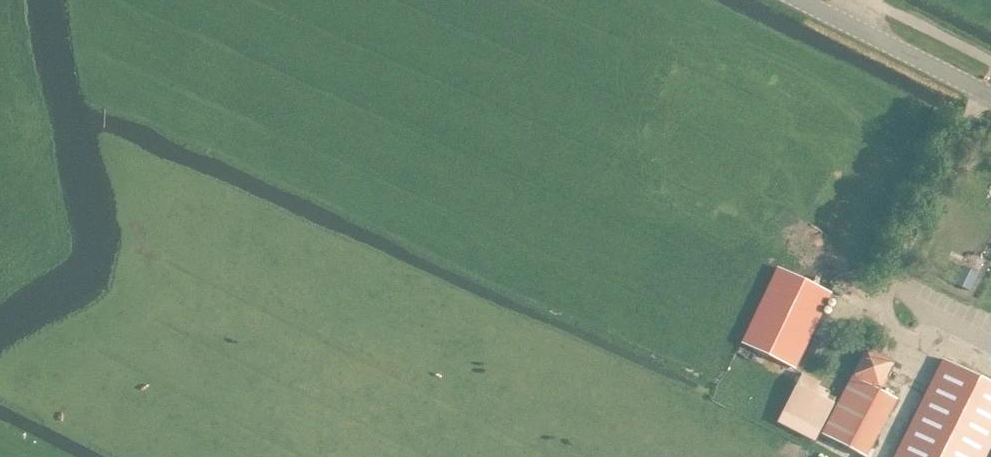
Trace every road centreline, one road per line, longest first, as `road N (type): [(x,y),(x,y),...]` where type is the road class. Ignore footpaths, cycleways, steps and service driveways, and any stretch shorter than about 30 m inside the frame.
road 1 (tertiary): [(990,93),(803,0)]

